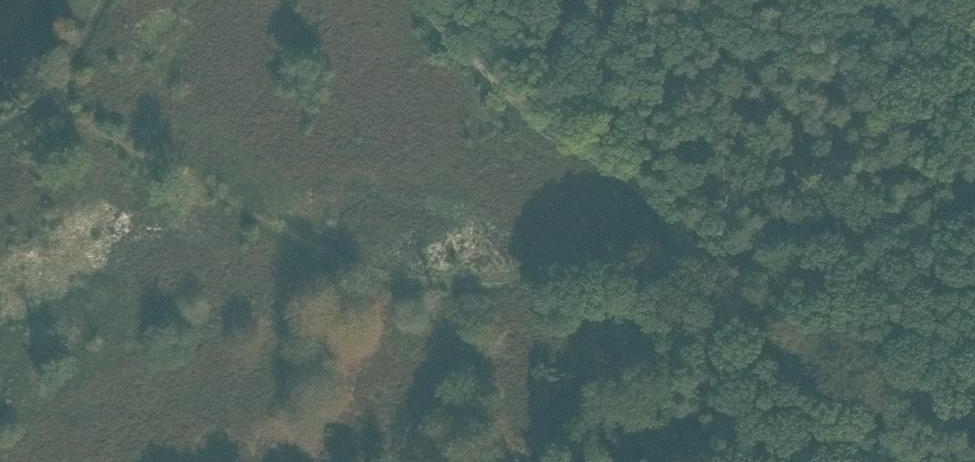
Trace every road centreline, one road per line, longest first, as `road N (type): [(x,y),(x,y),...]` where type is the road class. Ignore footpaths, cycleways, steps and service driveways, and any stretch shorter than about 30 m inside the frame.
road 1 (track): [(742,309),(656,199),(531,112),(421,0)]
road 2 (track): [(921,461),(833,378),(742,309)]
road 3 (track): [(742,309),(661,461)]

